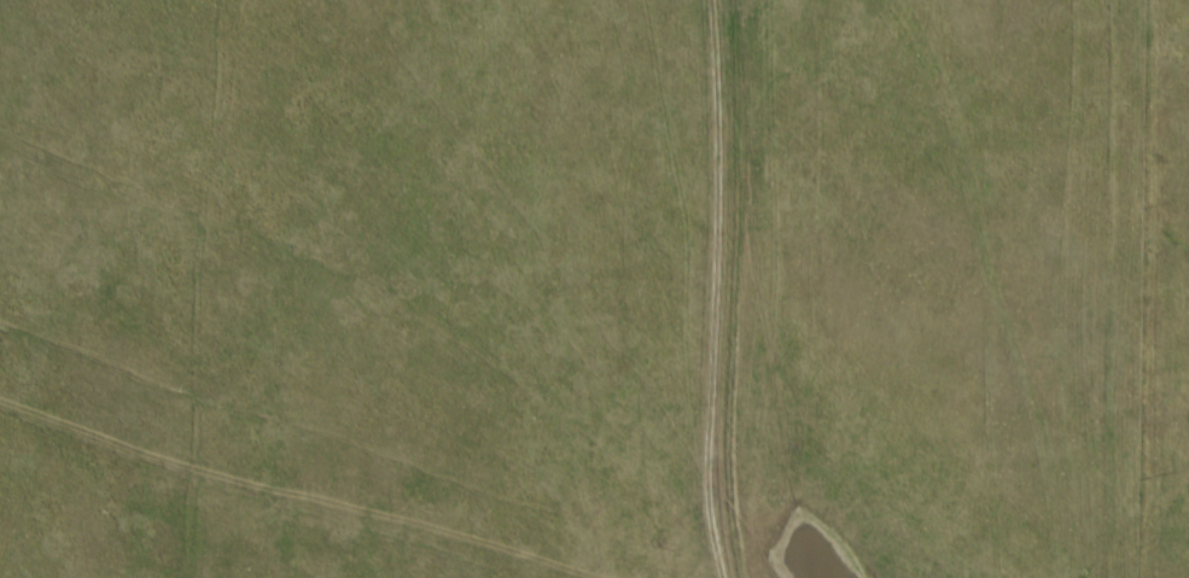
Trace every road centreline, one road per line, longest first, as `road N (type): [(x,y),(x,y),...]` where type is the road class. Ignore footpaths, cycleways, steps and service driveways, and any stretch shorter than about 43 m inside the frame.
road 1 (residential): [(776,577),(757,519),(718,0)]

